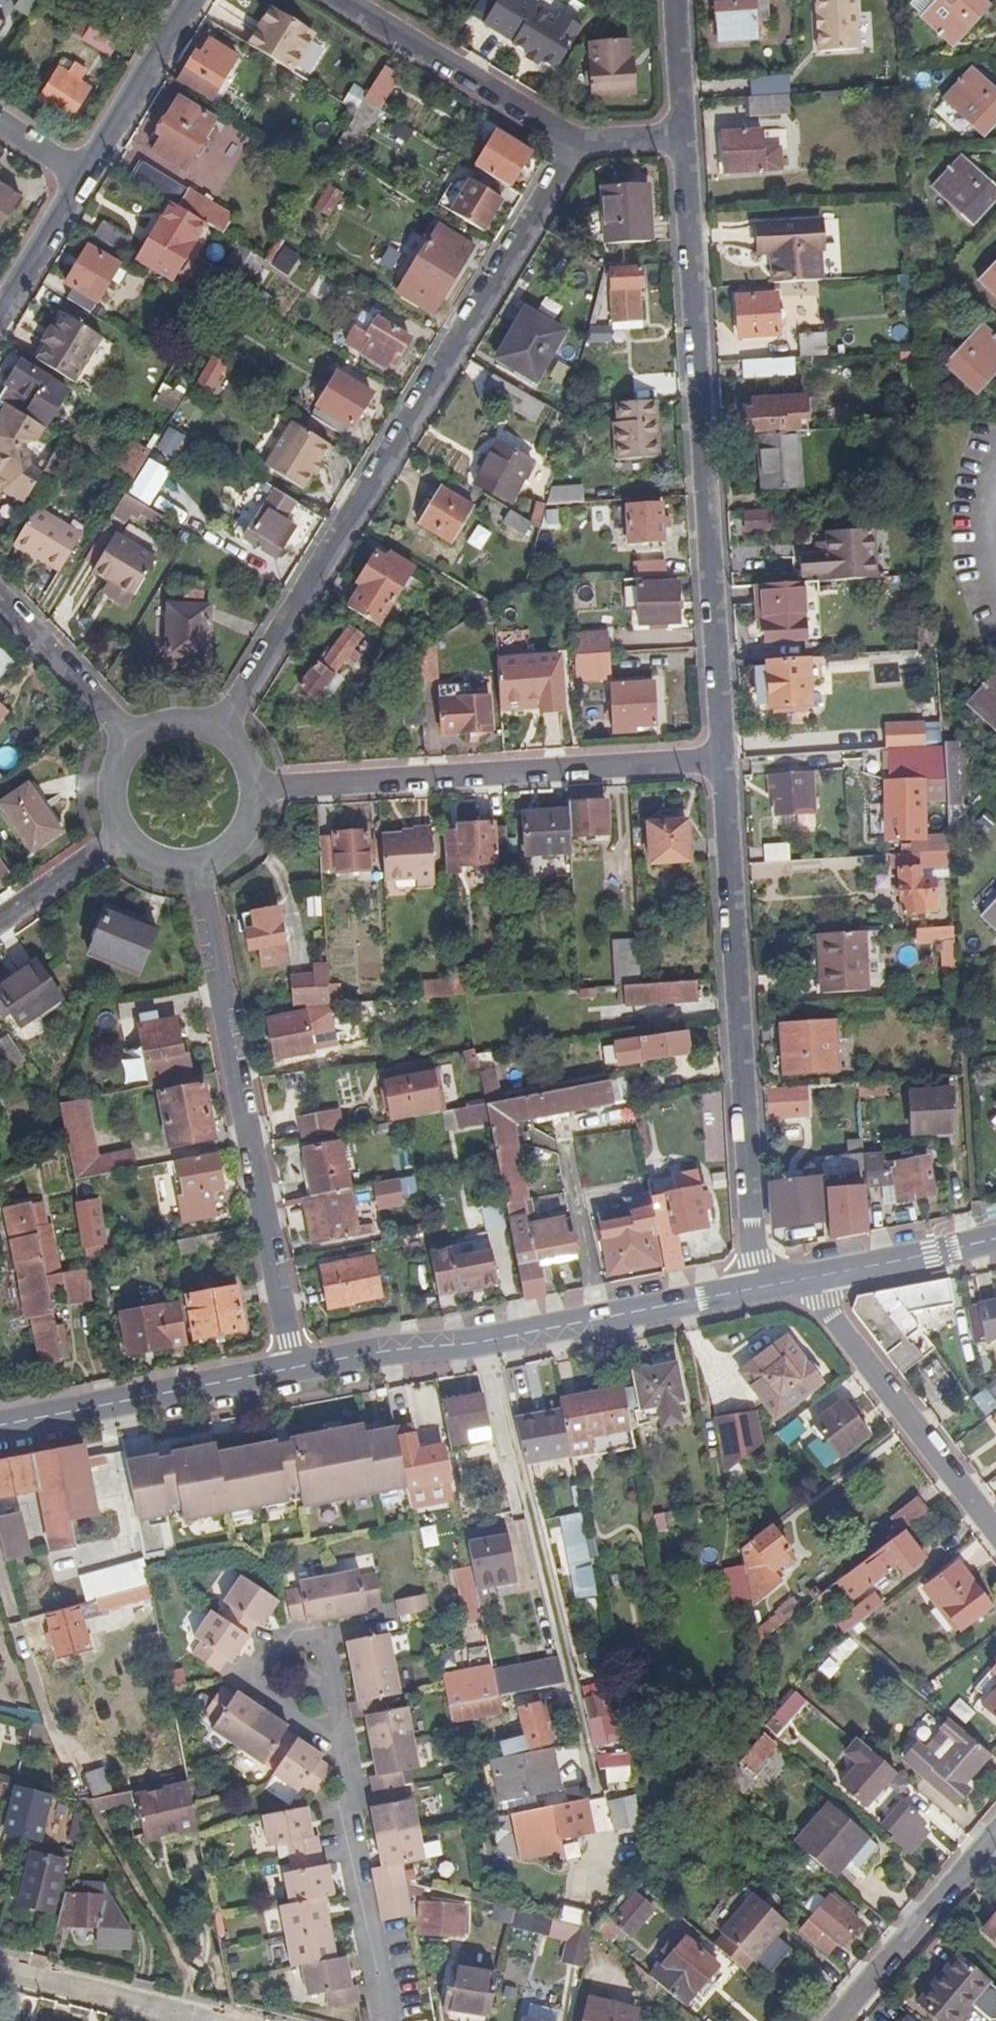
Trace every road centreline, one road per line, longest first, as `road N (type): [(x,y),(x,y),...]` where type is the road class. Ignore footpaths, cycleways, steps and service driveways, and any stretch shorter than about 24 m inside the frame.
road 1 (residential): [(219,725),(572,146)]
road 2 (residential): [(720,762),(678,135)]
road 3 (residential): [(756,1289),(720,762)]
road 4 (residential): [(201,864),(294,1371)]
road 5 (tertiary): [(294,1371),(756,1289)]
road 6 (residential): [(720,762),(257,785)]
road 7 (residential): [(995,1530),(796,1281)]
road 8 (tertiary): [(0,1429),(294,1371)]
road 9 (residential): [(572,146),(346,0)]
road 10 (residential): [(995,1834),(839,2020)]
road 11 (residential): [(189,0),(80,179)]
road 12 (residential): [(0,1970),(198,2018)]
road 13 (tertiary): [(995,1241),(796,1281)]
road 14 (residential): [(0,599),(130,735)]
road 15 (residential): [(80,179),(0,311)]
road 16 (residential): [(119,834),(0,914)]
road 17 (residential): [(678,135),(672,0)]

